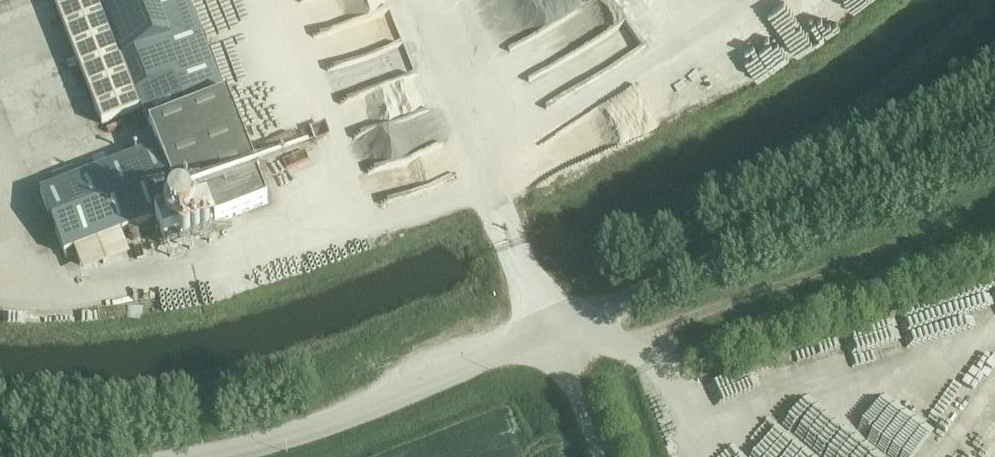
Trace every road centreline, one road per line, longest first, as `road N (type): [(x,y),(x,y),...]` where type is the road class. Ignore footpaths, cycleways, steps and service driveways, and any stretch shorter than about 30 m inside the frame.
road 1 (residential): [(584,317),(601,341),(621,340),(891,245),(994,197)]
road 2 (residential): [(584,317),(955,168),(994,141)]
road 3 (residential): [(232,448),(547,331)]

